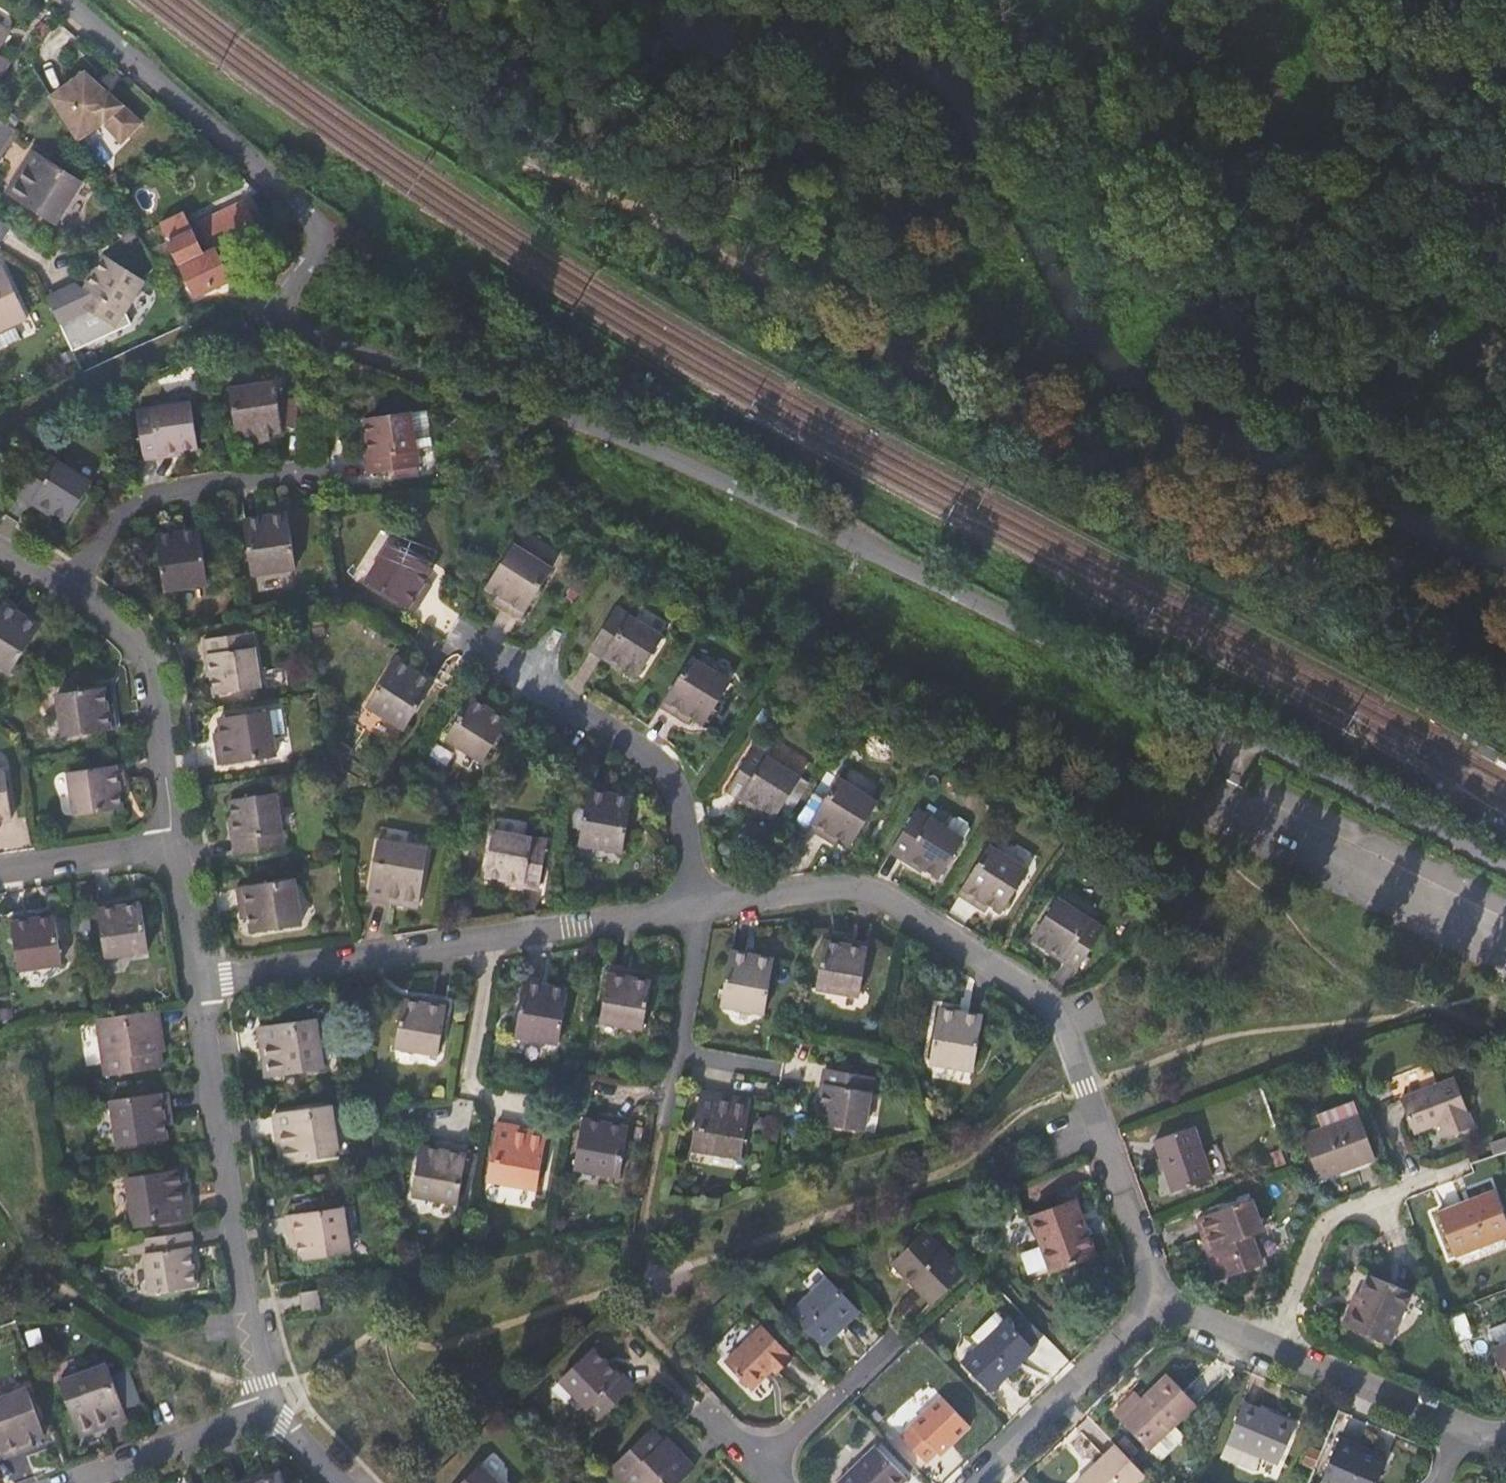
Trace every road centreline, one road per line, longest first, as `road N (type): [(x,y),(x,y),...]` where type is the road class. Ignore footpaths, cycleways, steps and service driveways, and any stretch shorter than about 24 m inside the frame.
road 1 (residential): [(1505,865),(700,470),(295,326),(284,314),(321,250),(316,221),(70,0)]
road 2 (track): [(700,245),(1505,682)]
road 3 (residential): [(698,907),(862,889),(1053,1011),(1153,1306)]
road 4 (track): [(1310,0),(1296,139),(1272,247),(1287,346),(1333,385),(1505,350)]
road 5 (track): [(1173,0),(1071,138),(986,202),(940,215),(759,218),(700,245)]
road 6 (residential): [(208,988),(698,907)]
road 7 (track): [(335,0),(446,94),(700,245)]
road 8 (residential): [(208,988),(266,1425)]
road 9 (residential): [(452,634),(652,760),(676,793),(698,907)]
road 10 (residential): [(62,581),(143,652),(180,841)]
road 11 (residential): [(1463,1167),(1339,1216),(1311,1257),(1272,1353)]
road 12 (residential): [(298,476),(136,502),(62,581)]
road 13 (residential): [(1153,1306),(969,1482)]
road 14 (residential): [(1474,1436),(1272,1353)]
road 15 (residential): [(0,870),(180,841)]
road 16 (residential): [(879,1350),(758,1466)]
road 17 (residential): [(110,1482),(266,1425)]
road 18 (residential): [(180,841),(208,988)]
road 19 (residential): [(1272,1353),(1153,1306)]

